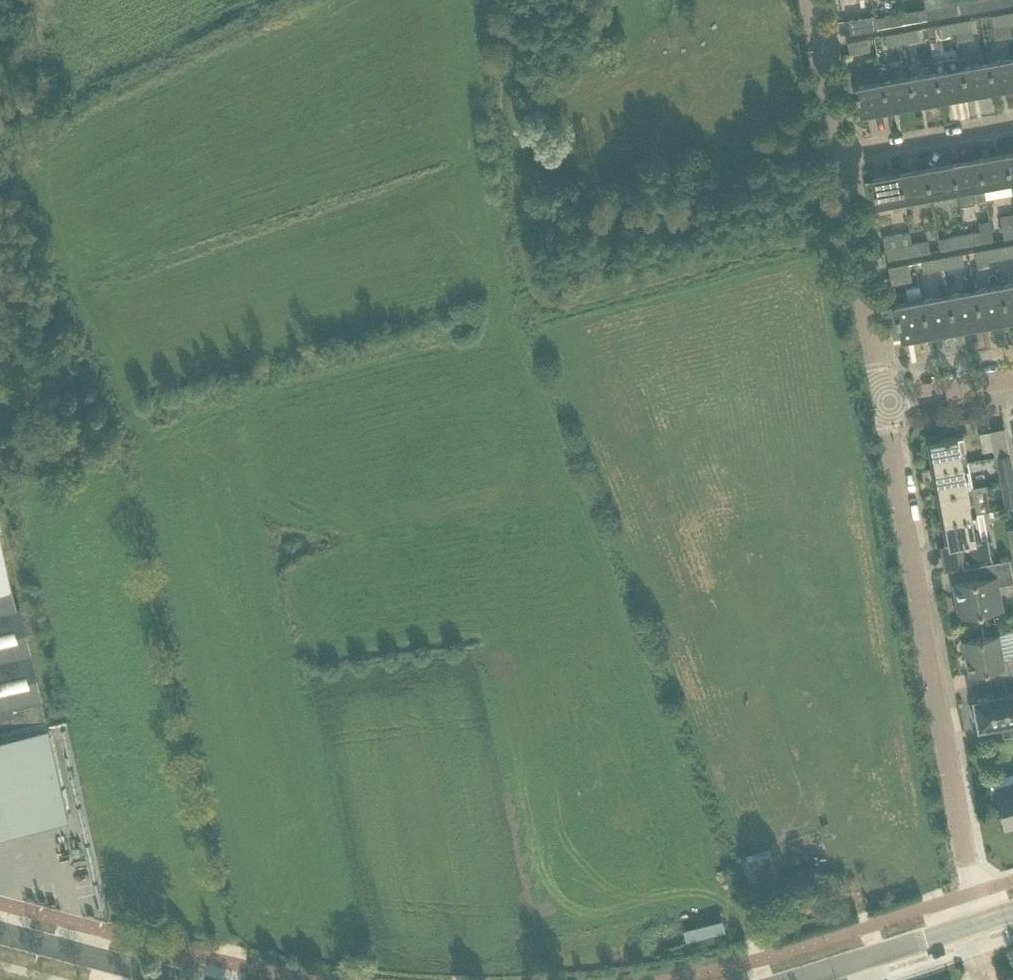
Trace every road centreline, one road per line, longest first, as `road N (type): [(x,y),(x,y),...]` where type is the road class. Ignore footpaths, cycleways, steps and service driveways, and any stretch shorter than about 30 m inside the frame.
road 1 (residential): [(981,918),(889,403)]
road 2 (residential): [(889,403),(845,154)]
road 3 (tertiary): [(178,979),(0,937)]
road 4 (residential): [(845,154),(1012,124)]
road 5 (residential): [(845,154),(818,0)]
road 6 (residential): [(889,403),(1012,382)]

